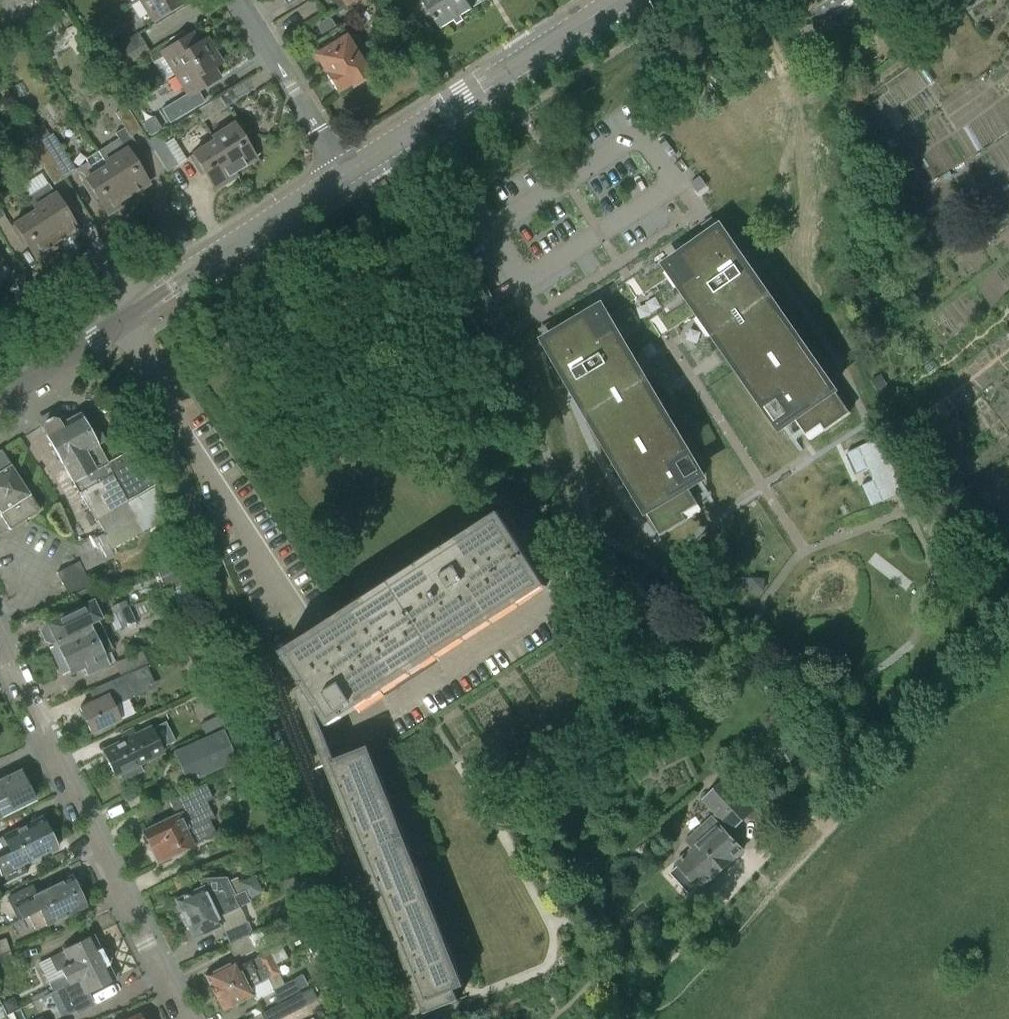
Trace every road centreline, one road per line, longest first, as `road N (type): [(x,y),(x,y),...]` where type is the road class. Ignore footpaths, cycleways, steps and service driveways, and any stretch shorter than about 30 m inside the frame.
road 1 (tertiary): [(0,397),(344,174)]
road 2 (residential): [(182,1018),(0,654)]
road 3 (tertiary): [(344,174),(619,0)]
road 4 (residential): [(344,174),(238,0)]

